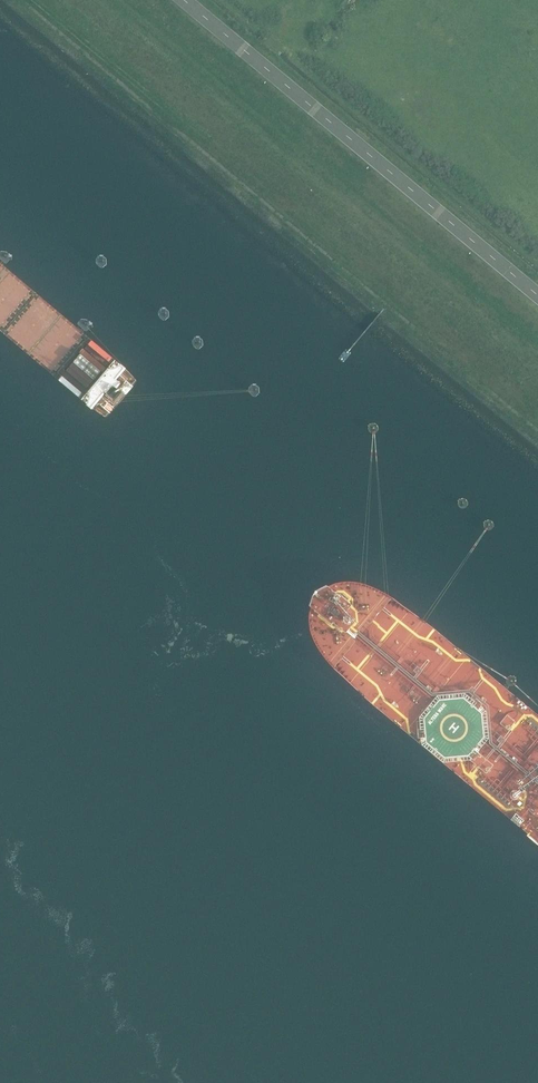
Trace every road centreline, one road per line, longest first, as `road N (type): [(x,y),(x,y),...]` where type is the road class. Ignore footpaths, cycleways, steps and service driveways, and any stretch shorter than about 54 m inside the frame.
road 1 (tertiary): [(537,295),(185,0)]

